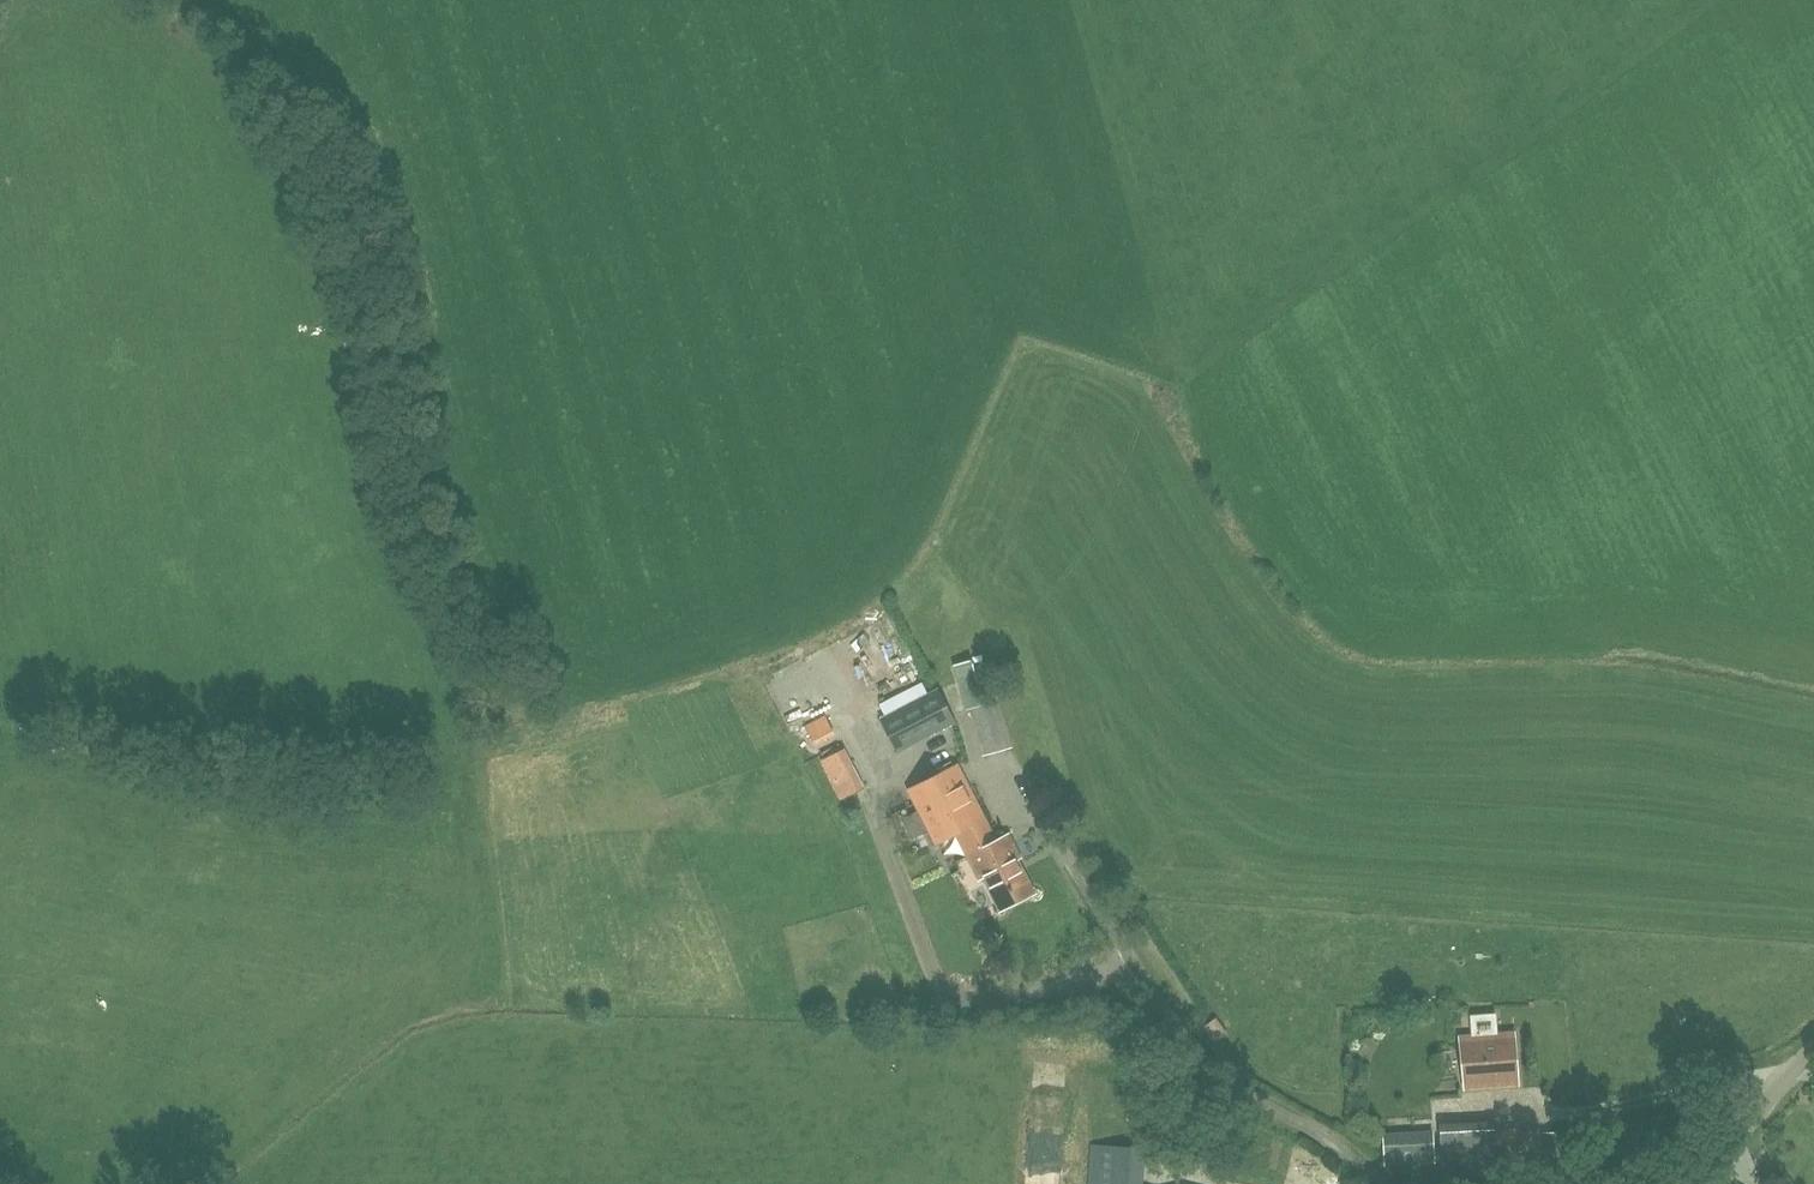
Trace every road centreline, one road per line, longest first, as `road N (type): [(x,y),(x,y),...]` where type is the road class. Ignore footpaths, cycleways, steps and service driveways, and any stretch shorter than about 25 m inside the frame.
road 1 (unclassified): [(1694,1183),(1813,1050)]

